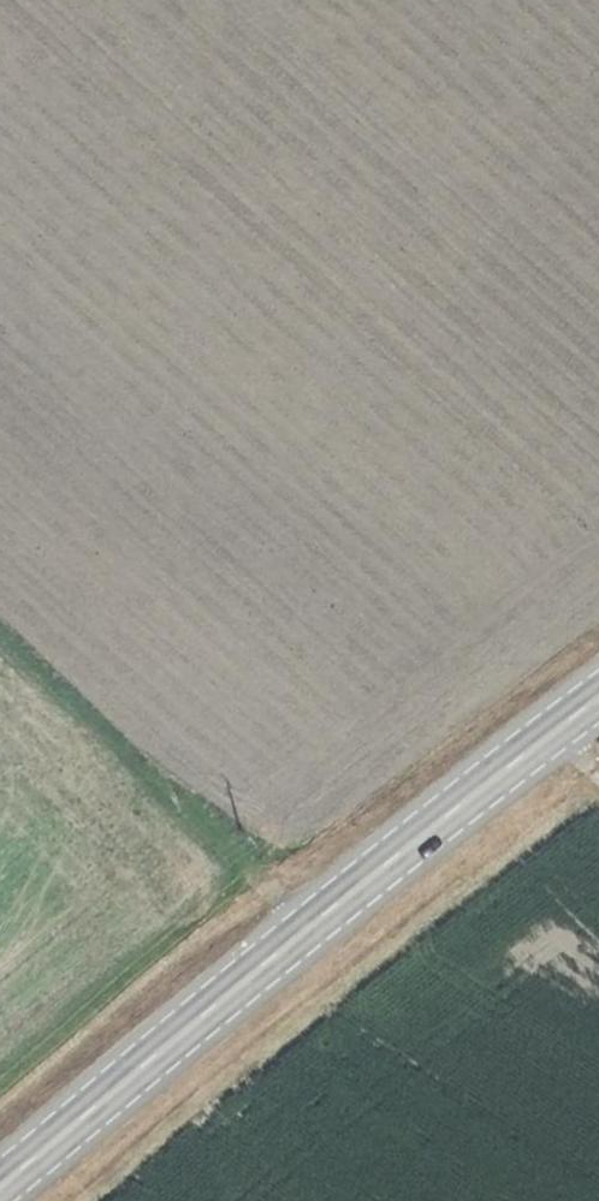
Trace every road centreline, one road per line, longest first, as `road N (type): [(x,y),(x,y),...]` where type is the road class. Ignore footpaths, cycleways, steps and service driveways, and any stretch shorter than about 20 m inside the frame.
road 1 (secondary): [(598,694),(308,923),(0,1186)]
road 2 (track): [(598,788),(521,857),(291,1024),(79,1200)]
road 3 (track): [(308,923),(0,625)]

